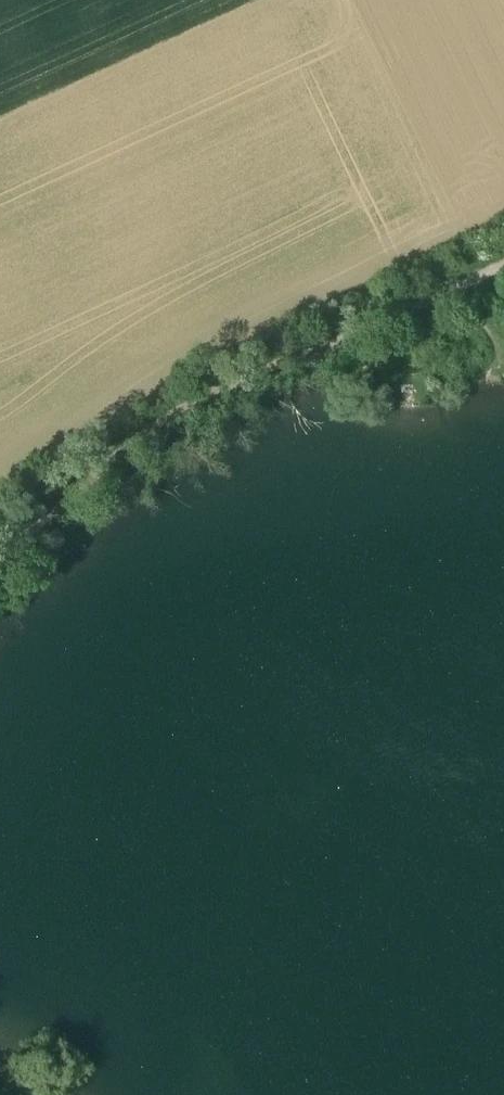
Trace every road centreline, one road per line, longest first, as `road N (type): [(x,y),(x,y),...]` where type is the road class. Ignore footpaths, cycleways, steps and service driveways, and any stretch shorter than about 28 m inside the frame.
road 1 (track): [(0,593),(242,399),(503,275)]
road 2 (track): [(427,158),(349,0)]

